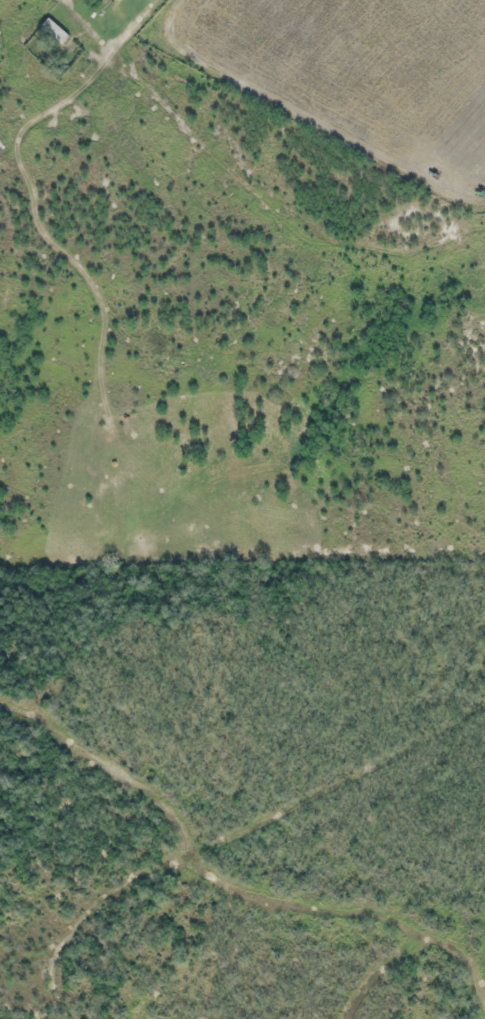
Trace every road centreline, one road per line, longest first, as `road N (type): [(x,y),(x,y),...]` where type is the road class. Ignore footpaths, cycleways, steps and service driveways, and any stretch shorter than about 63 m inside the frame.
road 1 (track): [(483,1018),(432,944),(232,899),(160,821),(31,730),(0,722)]

